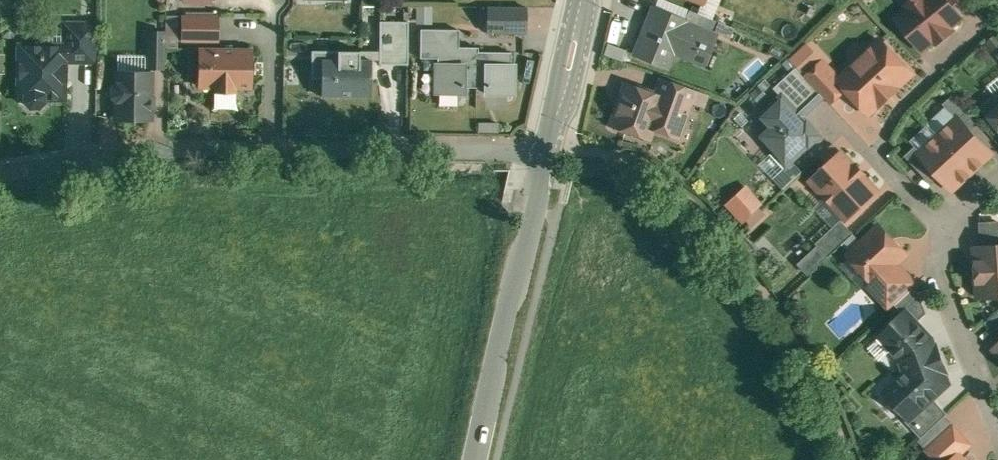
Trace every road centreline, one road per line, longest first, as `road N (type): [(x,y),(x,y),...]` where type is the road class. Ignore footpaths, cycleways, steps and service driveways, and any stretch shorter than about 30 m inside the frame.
road 1 (residential): [(546,153),(186,147),(0,172)]
road 2 (unclassified): [(475,459),(546,153)]
road 3 (residential): [(947,232),(938,268),(997,424)]
road 4 (unclassified): [(546,153),(576,0)]

